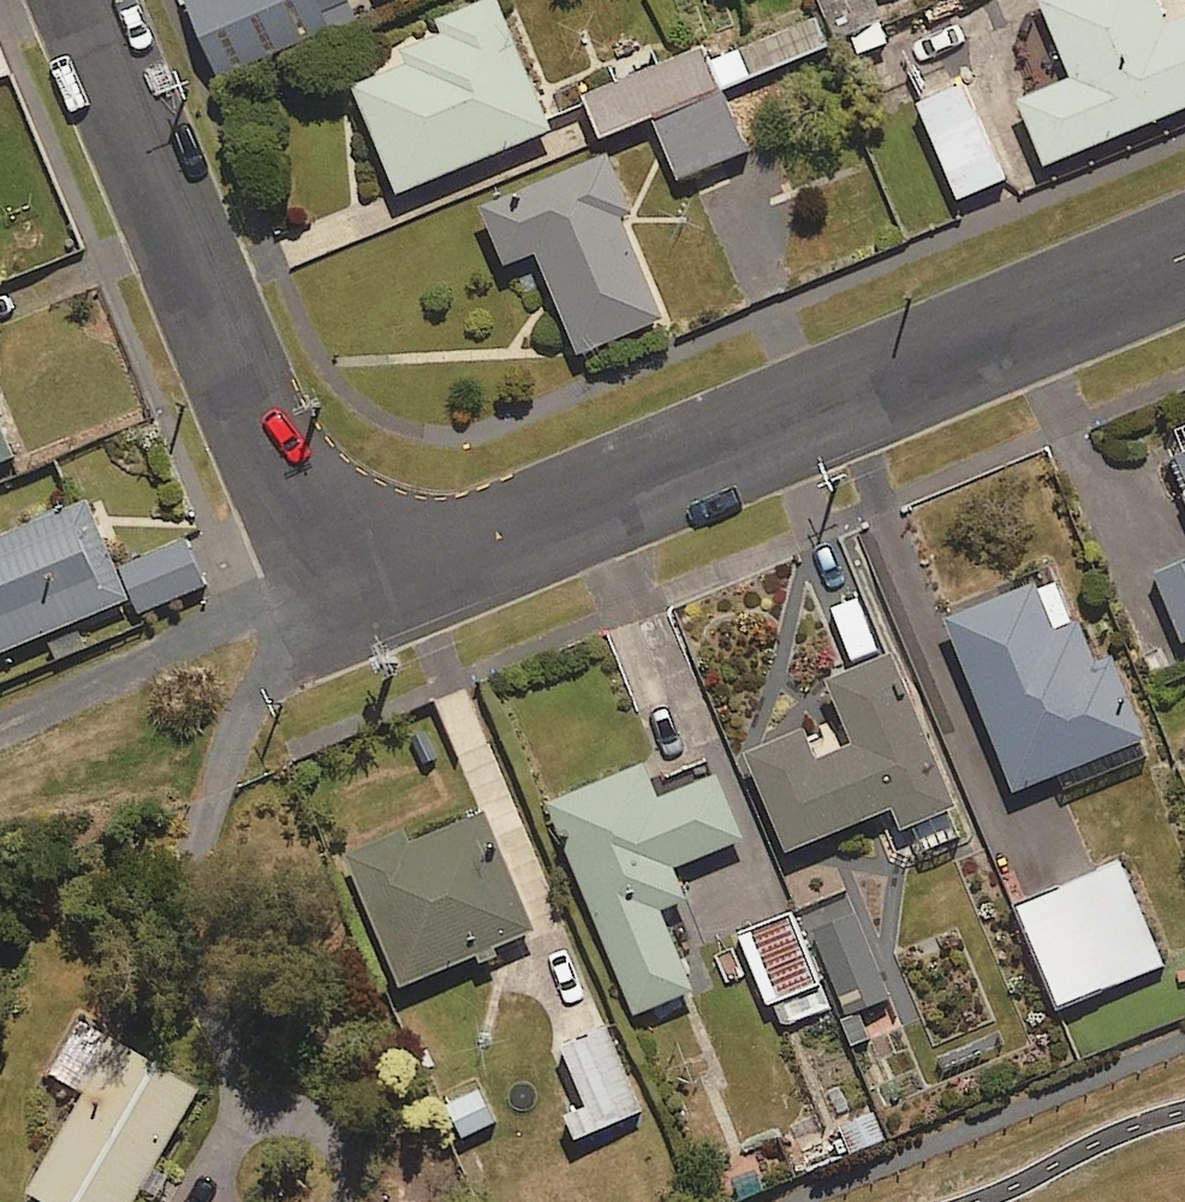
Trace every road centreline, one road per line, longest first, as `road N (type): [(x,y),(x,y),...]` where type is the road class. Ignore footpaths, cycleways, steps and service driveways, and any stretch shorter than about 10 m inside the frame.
road 1 (residential): [(1184,259),(489,552),(428,557),(370,546),(323,523),(279,484),(80,0)]

